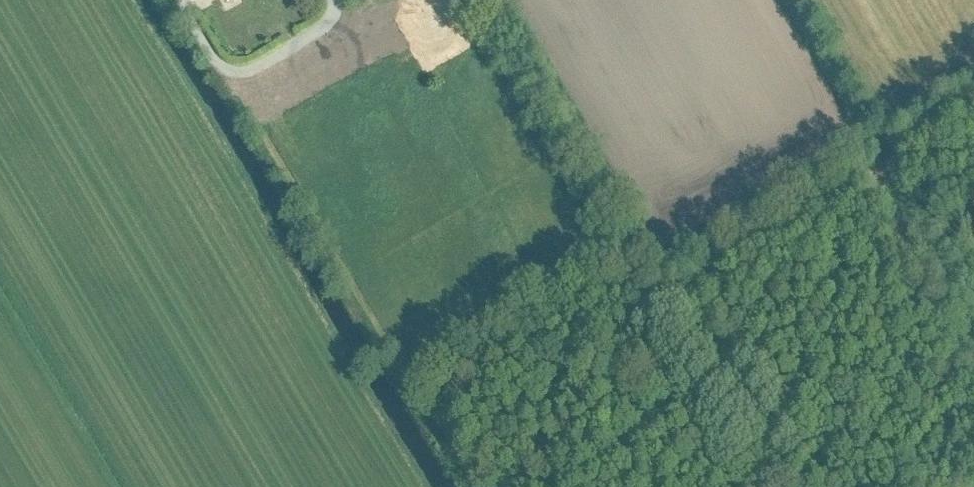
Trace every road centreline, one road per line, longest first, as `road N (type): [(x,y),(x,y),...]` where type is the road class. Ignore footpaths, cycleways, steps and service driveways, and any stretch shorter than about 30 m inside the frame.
road 1 (track): [(973,113),(852,196),(715,384),(585,486)]

